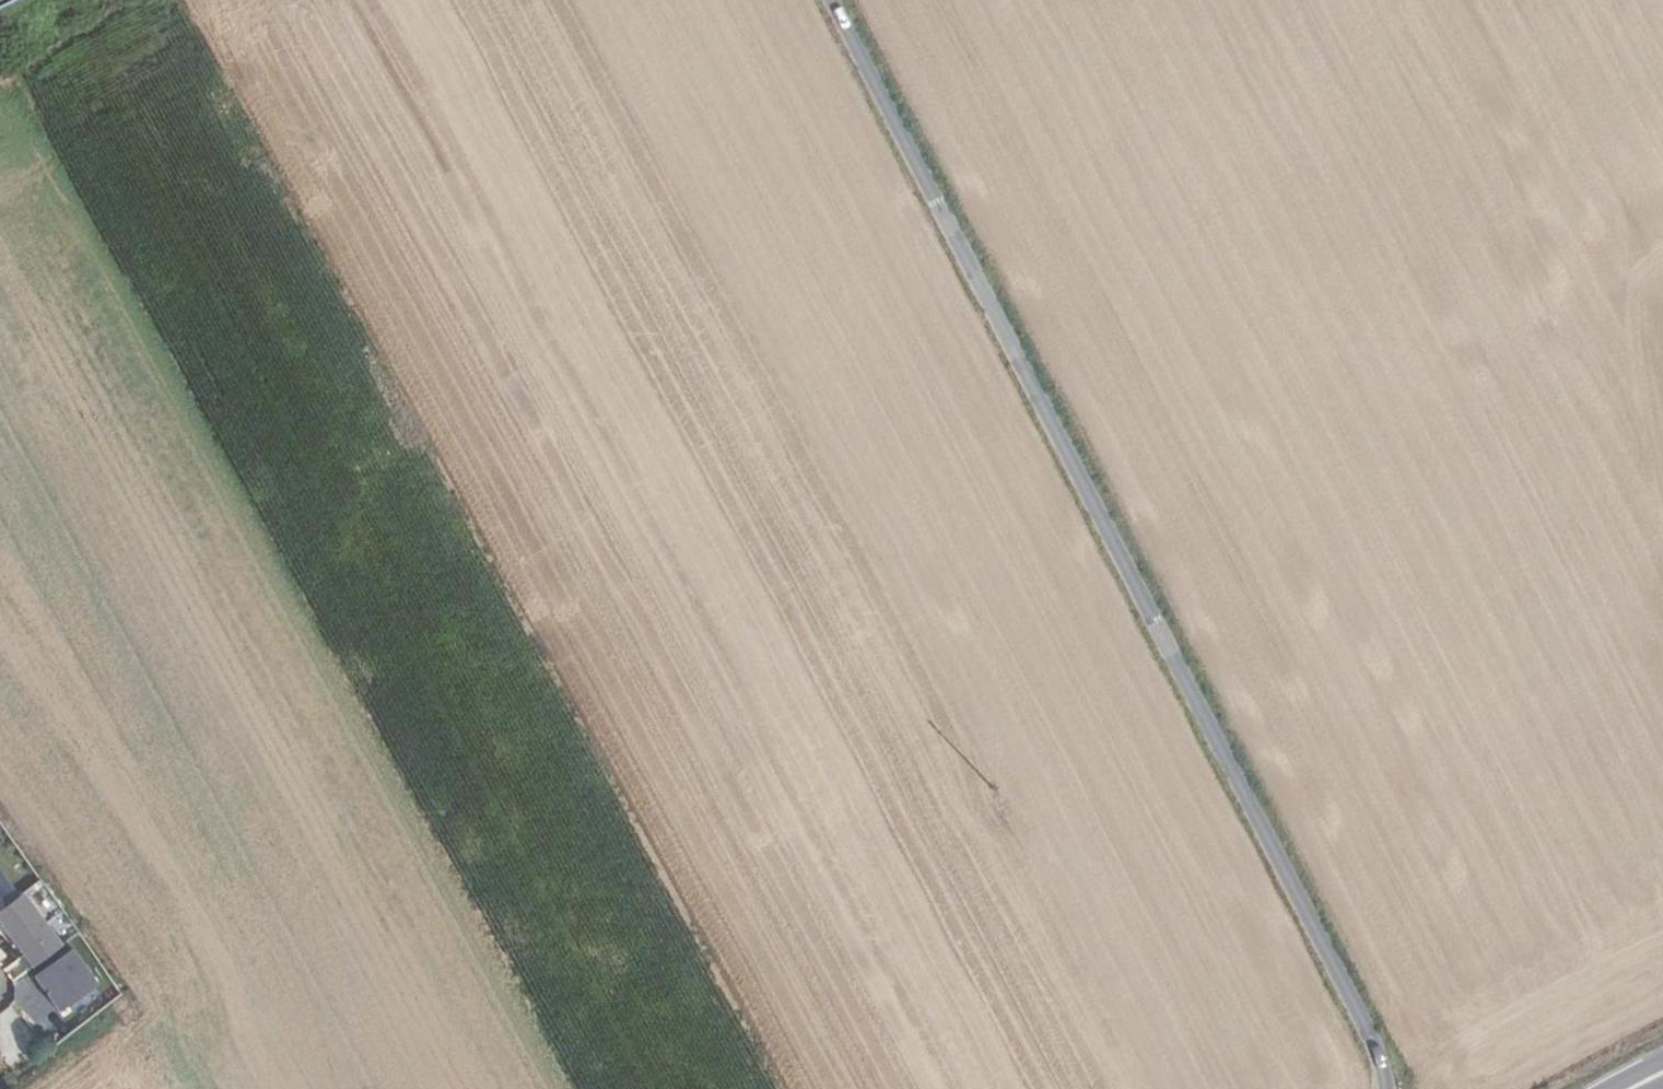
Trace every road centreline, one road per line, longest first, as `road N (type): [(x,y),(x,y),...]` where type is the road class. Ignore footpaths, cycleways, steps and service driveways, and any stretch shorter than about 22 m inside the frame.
road 1 (unclassified): [(830,0),(1370,1036),(1387,1088)]

